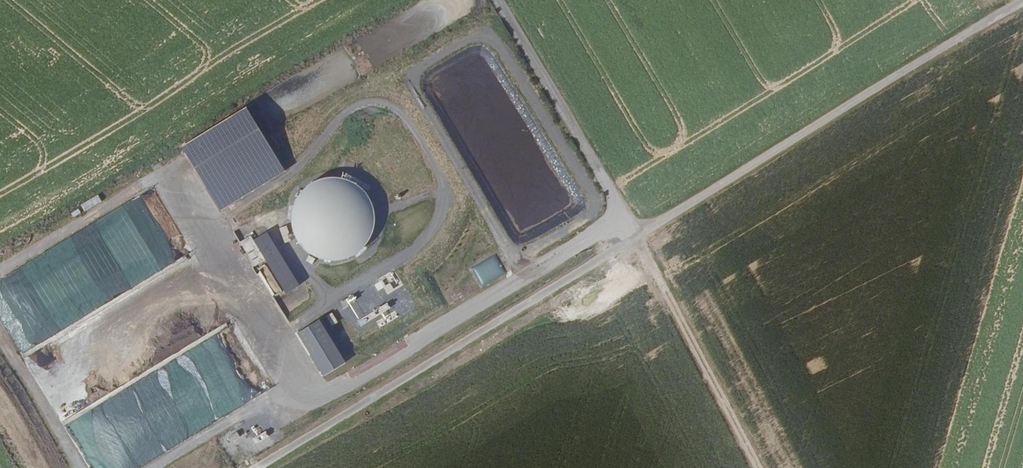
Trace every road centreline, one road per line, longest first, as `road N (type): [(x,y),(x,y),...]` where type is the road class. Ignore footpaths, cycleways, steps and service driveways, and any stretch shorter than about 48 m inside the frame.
road 1 (unclassified): [(252,467),(1022,0)]
road 2 (track): [(834,467),(965,35)]
road 3 (track): [(631,241),(488,0)]

